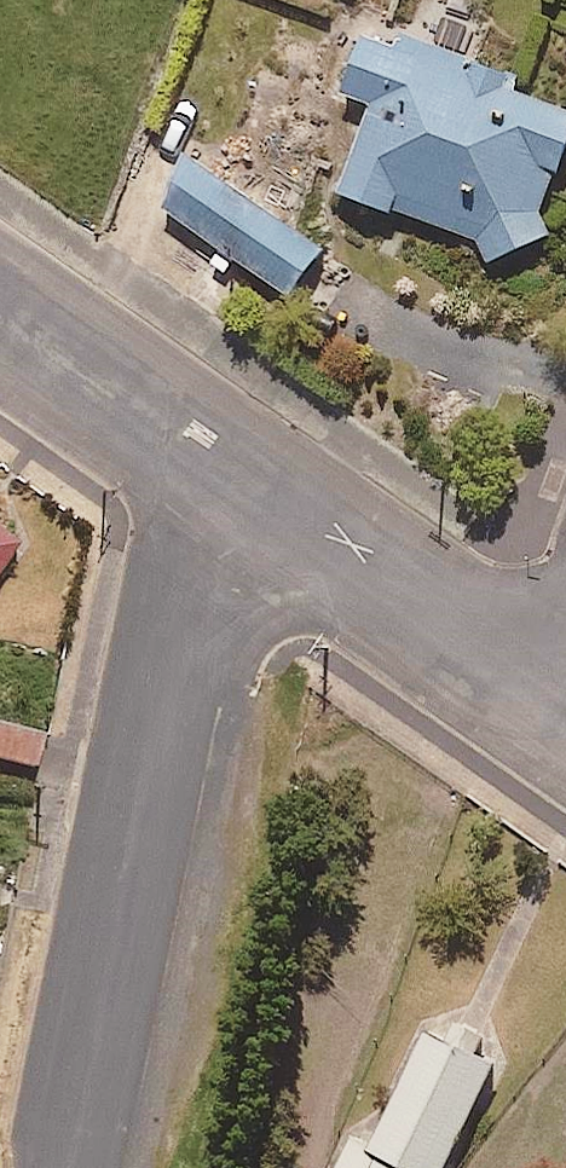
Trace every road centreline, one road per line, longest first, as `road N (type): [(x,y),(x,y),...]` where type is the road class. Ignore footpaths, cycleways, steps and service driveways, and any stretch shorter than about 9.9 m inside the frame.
road 1 (residential): [(244,490),(195,548),(79,1167)]
road 2 (unclassified): [(244,490),(565,723)]
road 3 (unclassified): [(0,315),(244,490)]

